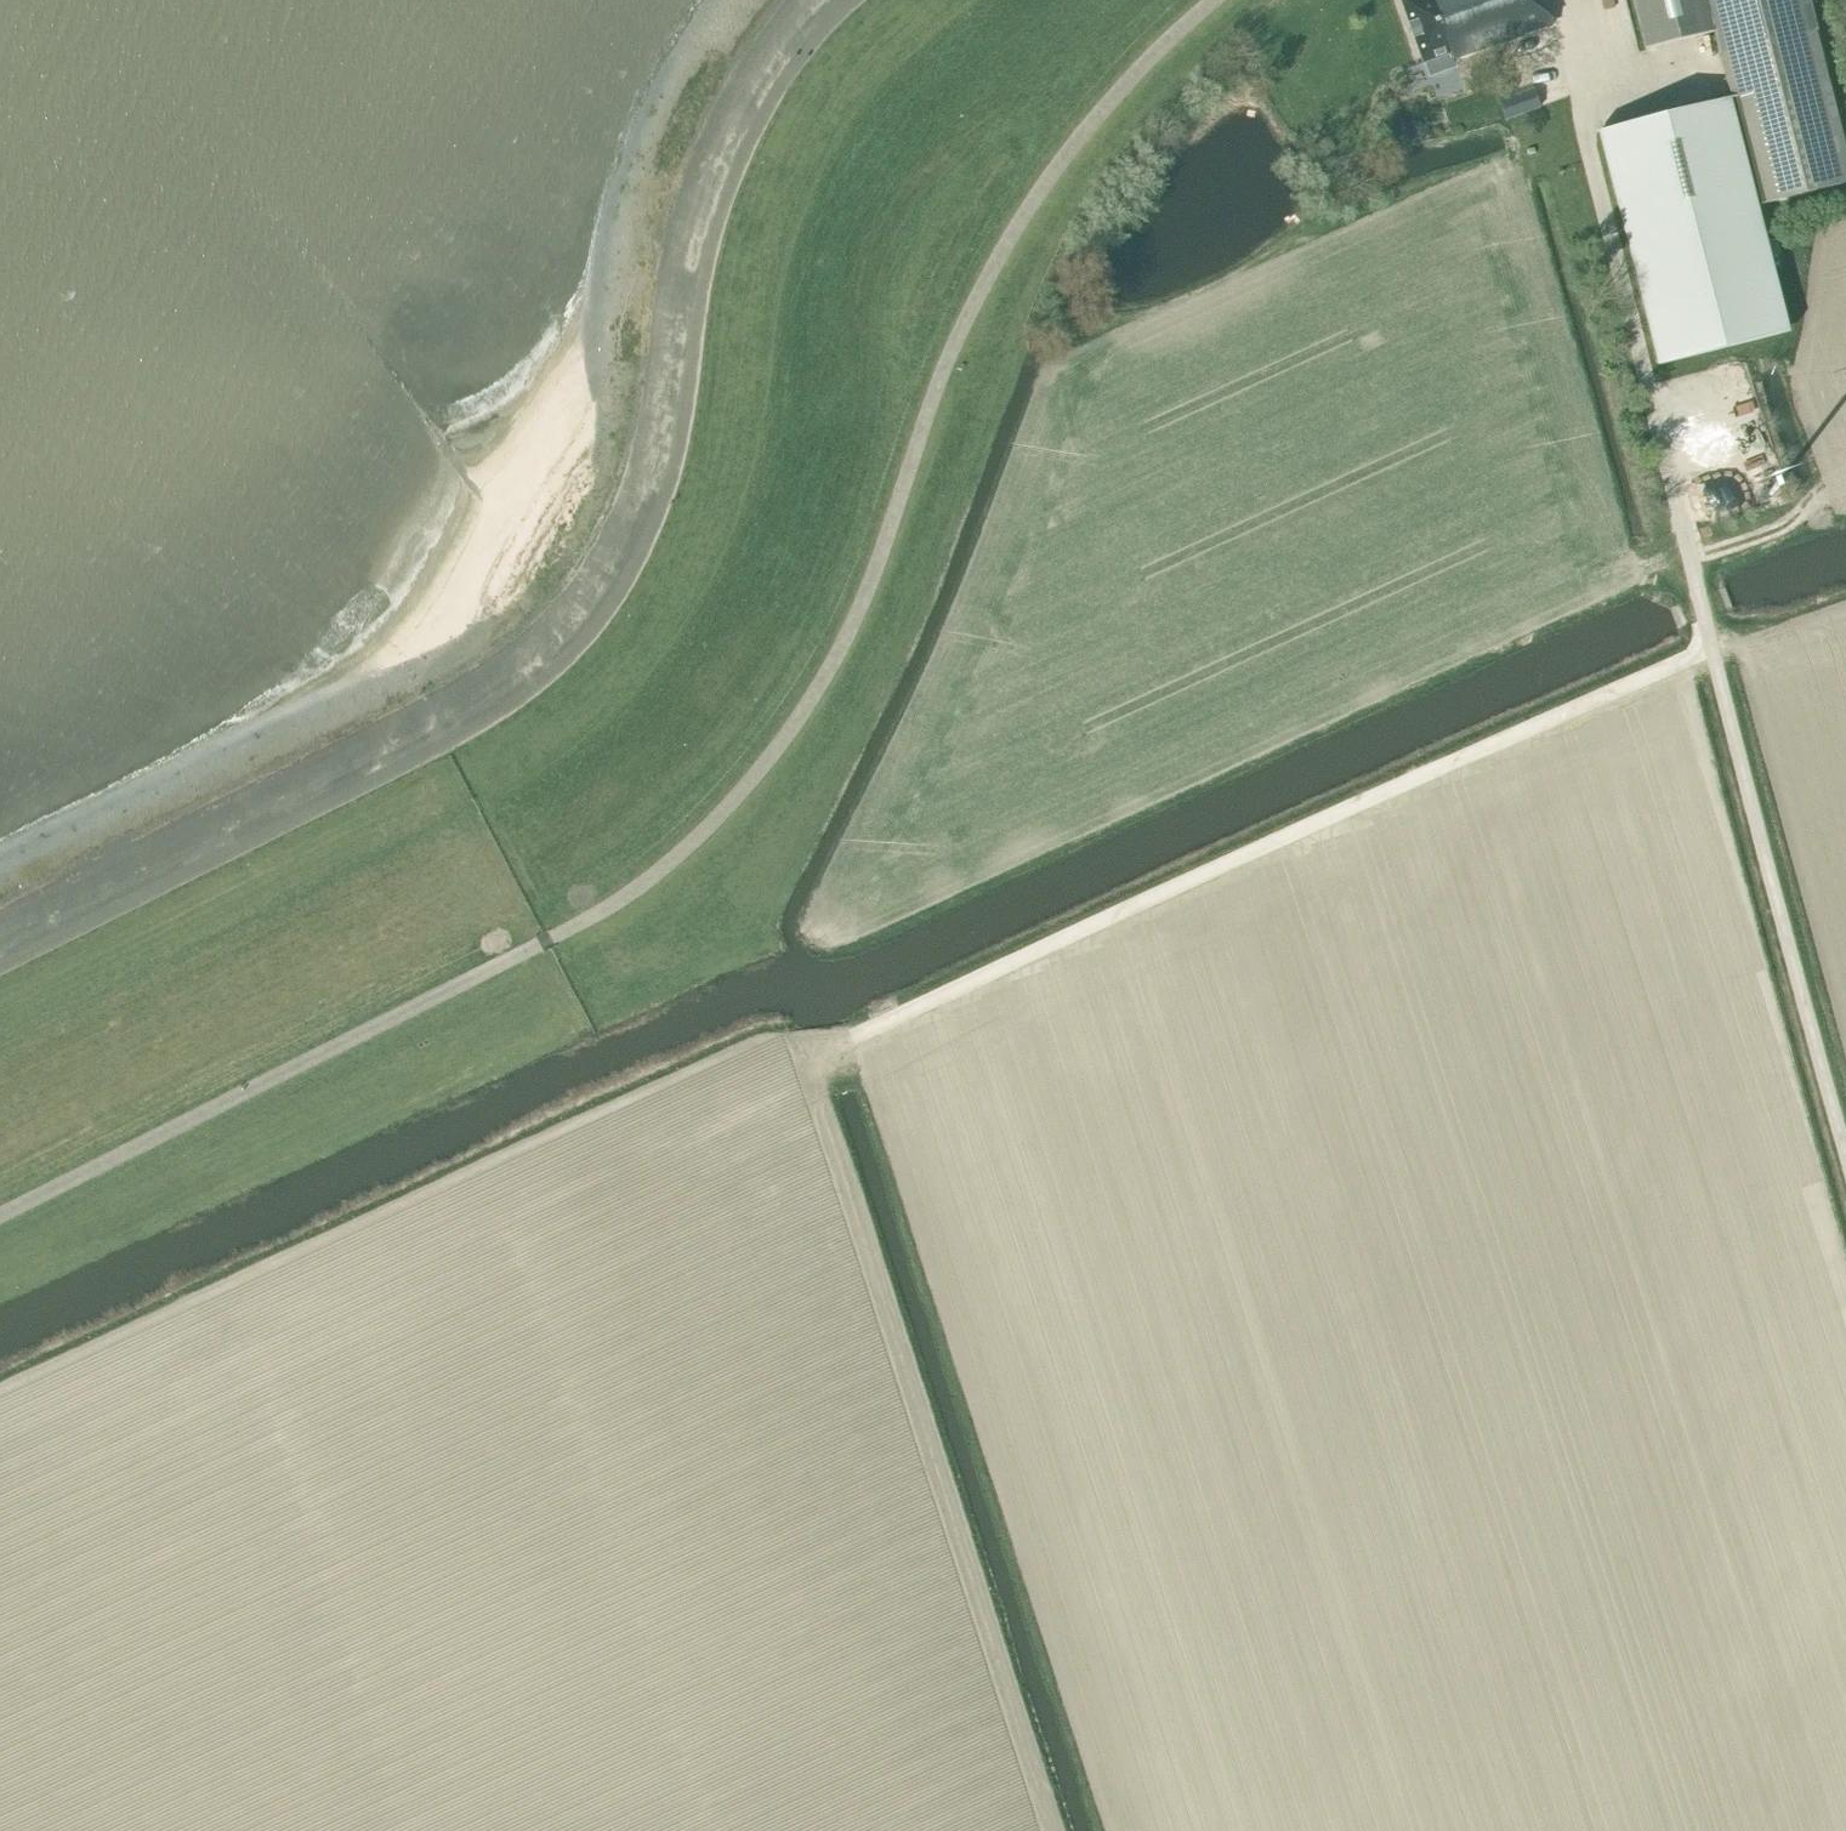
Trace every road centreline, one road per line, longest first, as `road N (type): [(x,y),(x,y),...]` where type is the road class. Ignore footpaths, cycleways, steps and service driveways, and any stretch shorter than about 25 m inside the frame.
road 1 (unclassified): [(0,1215),(545,943),(651,879),(715,822),(782,744),(844,646),(935,394),(1003,250),(1105,106),(1215,0)]

